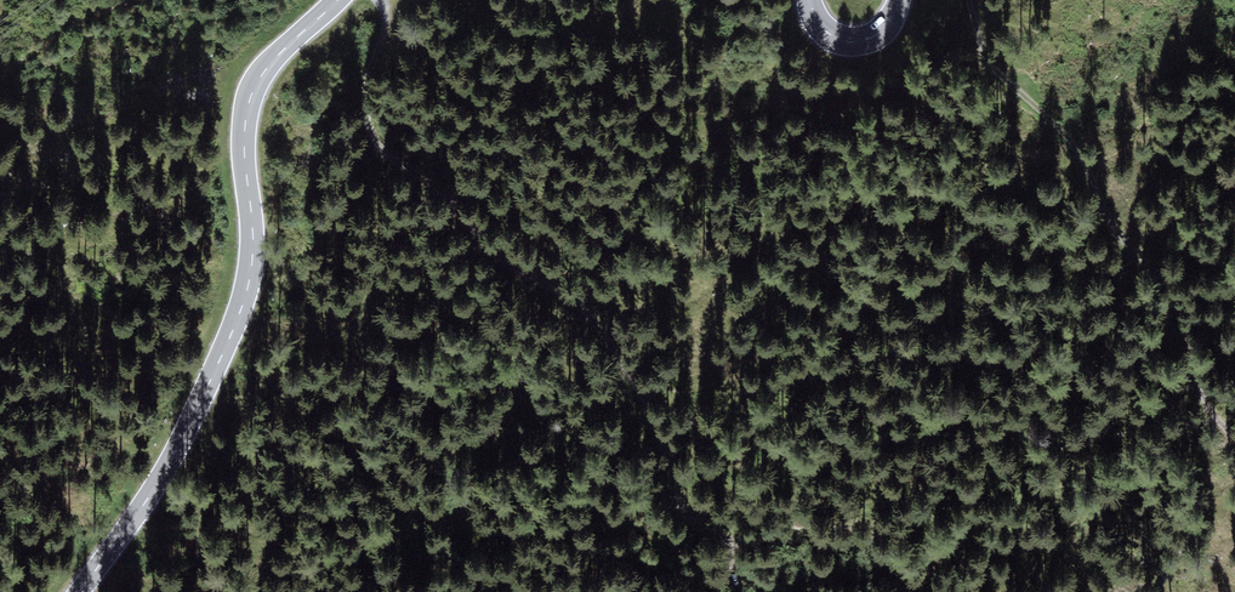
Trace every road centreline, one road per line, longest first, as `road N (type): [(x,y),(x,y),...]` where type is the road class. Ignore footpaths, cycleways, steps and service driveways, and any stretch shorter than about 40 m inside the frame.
road 1 (track): [(378,0),(386,23),(366,97),(375,140),(453,201),(498,256),(594,321),(641,389),(686,513),(712,534),(861,544),(881,551),(918,591)]
road 2 (primary): [(79,591),(159,481),(239,312),(252,263),(245,127),(256,84),(338,0)]
road 3 (track): [(969,0),(998,74),(1066,136),(1107,219),(1156,276),(1198,391),(1234,437)]
road 4 (primary): [(811,0),(826,31),(853,42),(882,31),(899,0)]

